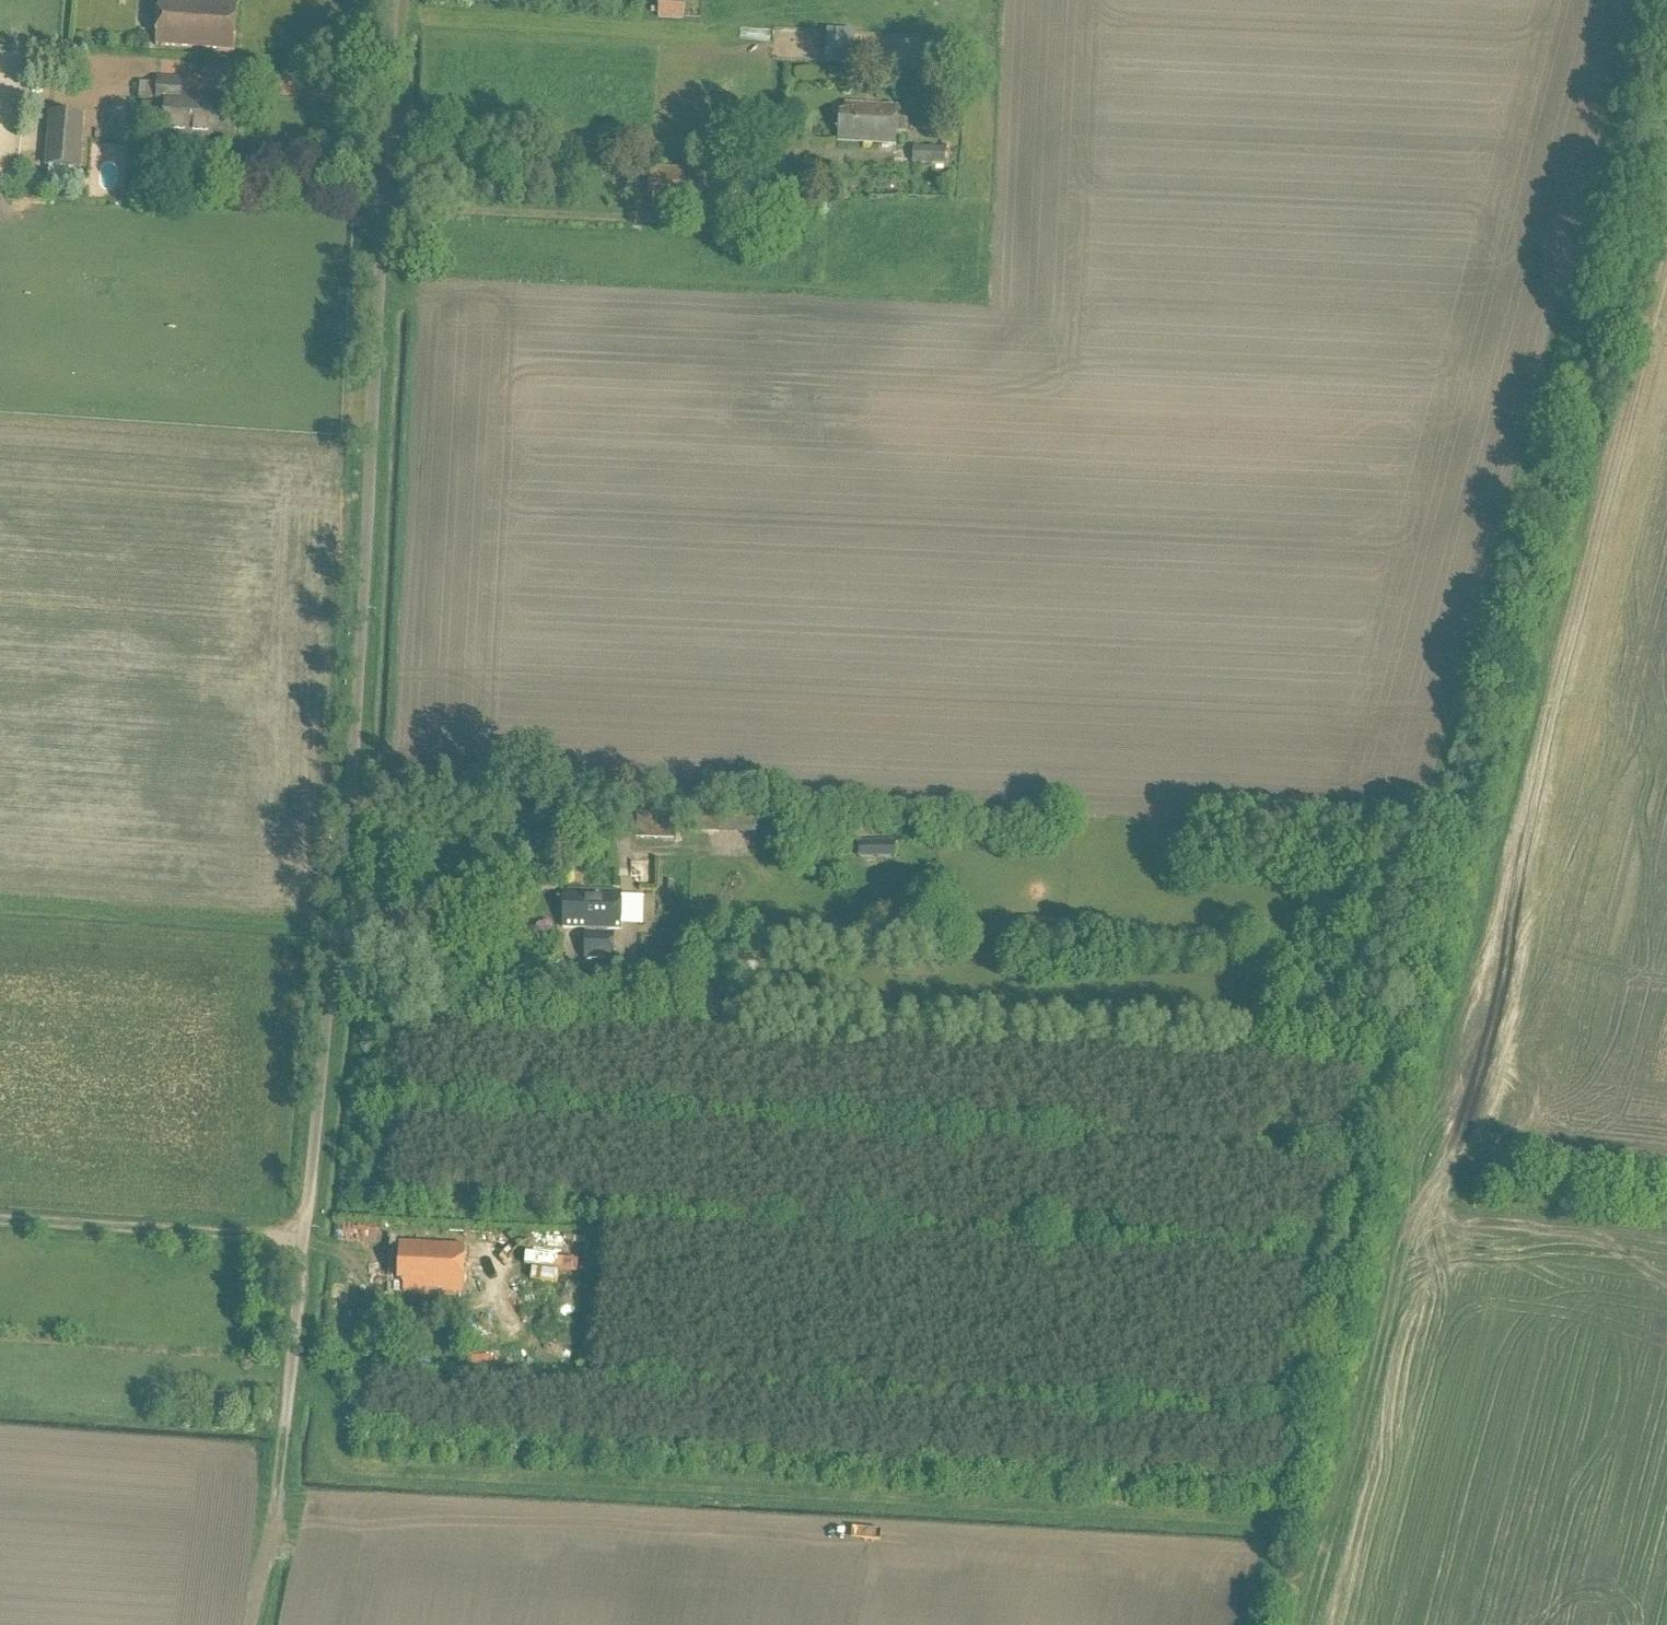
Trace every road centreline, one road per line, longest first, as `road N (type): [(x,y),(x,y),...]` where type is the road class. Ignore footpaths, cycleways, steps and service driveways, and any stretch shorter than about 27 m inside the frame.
road 1 (track): [(1666,131),(1603,365),(1592,486),(1416,1187),(1295,1624)]
road 2 (unclassified): [(287,1421),(351,781),(393,0)]
road 3 (track): [(1319,1528),(336,1472),(333,1387),(292,1373)]
road 4 (track): [(1420,1174),(1666,1207)]

